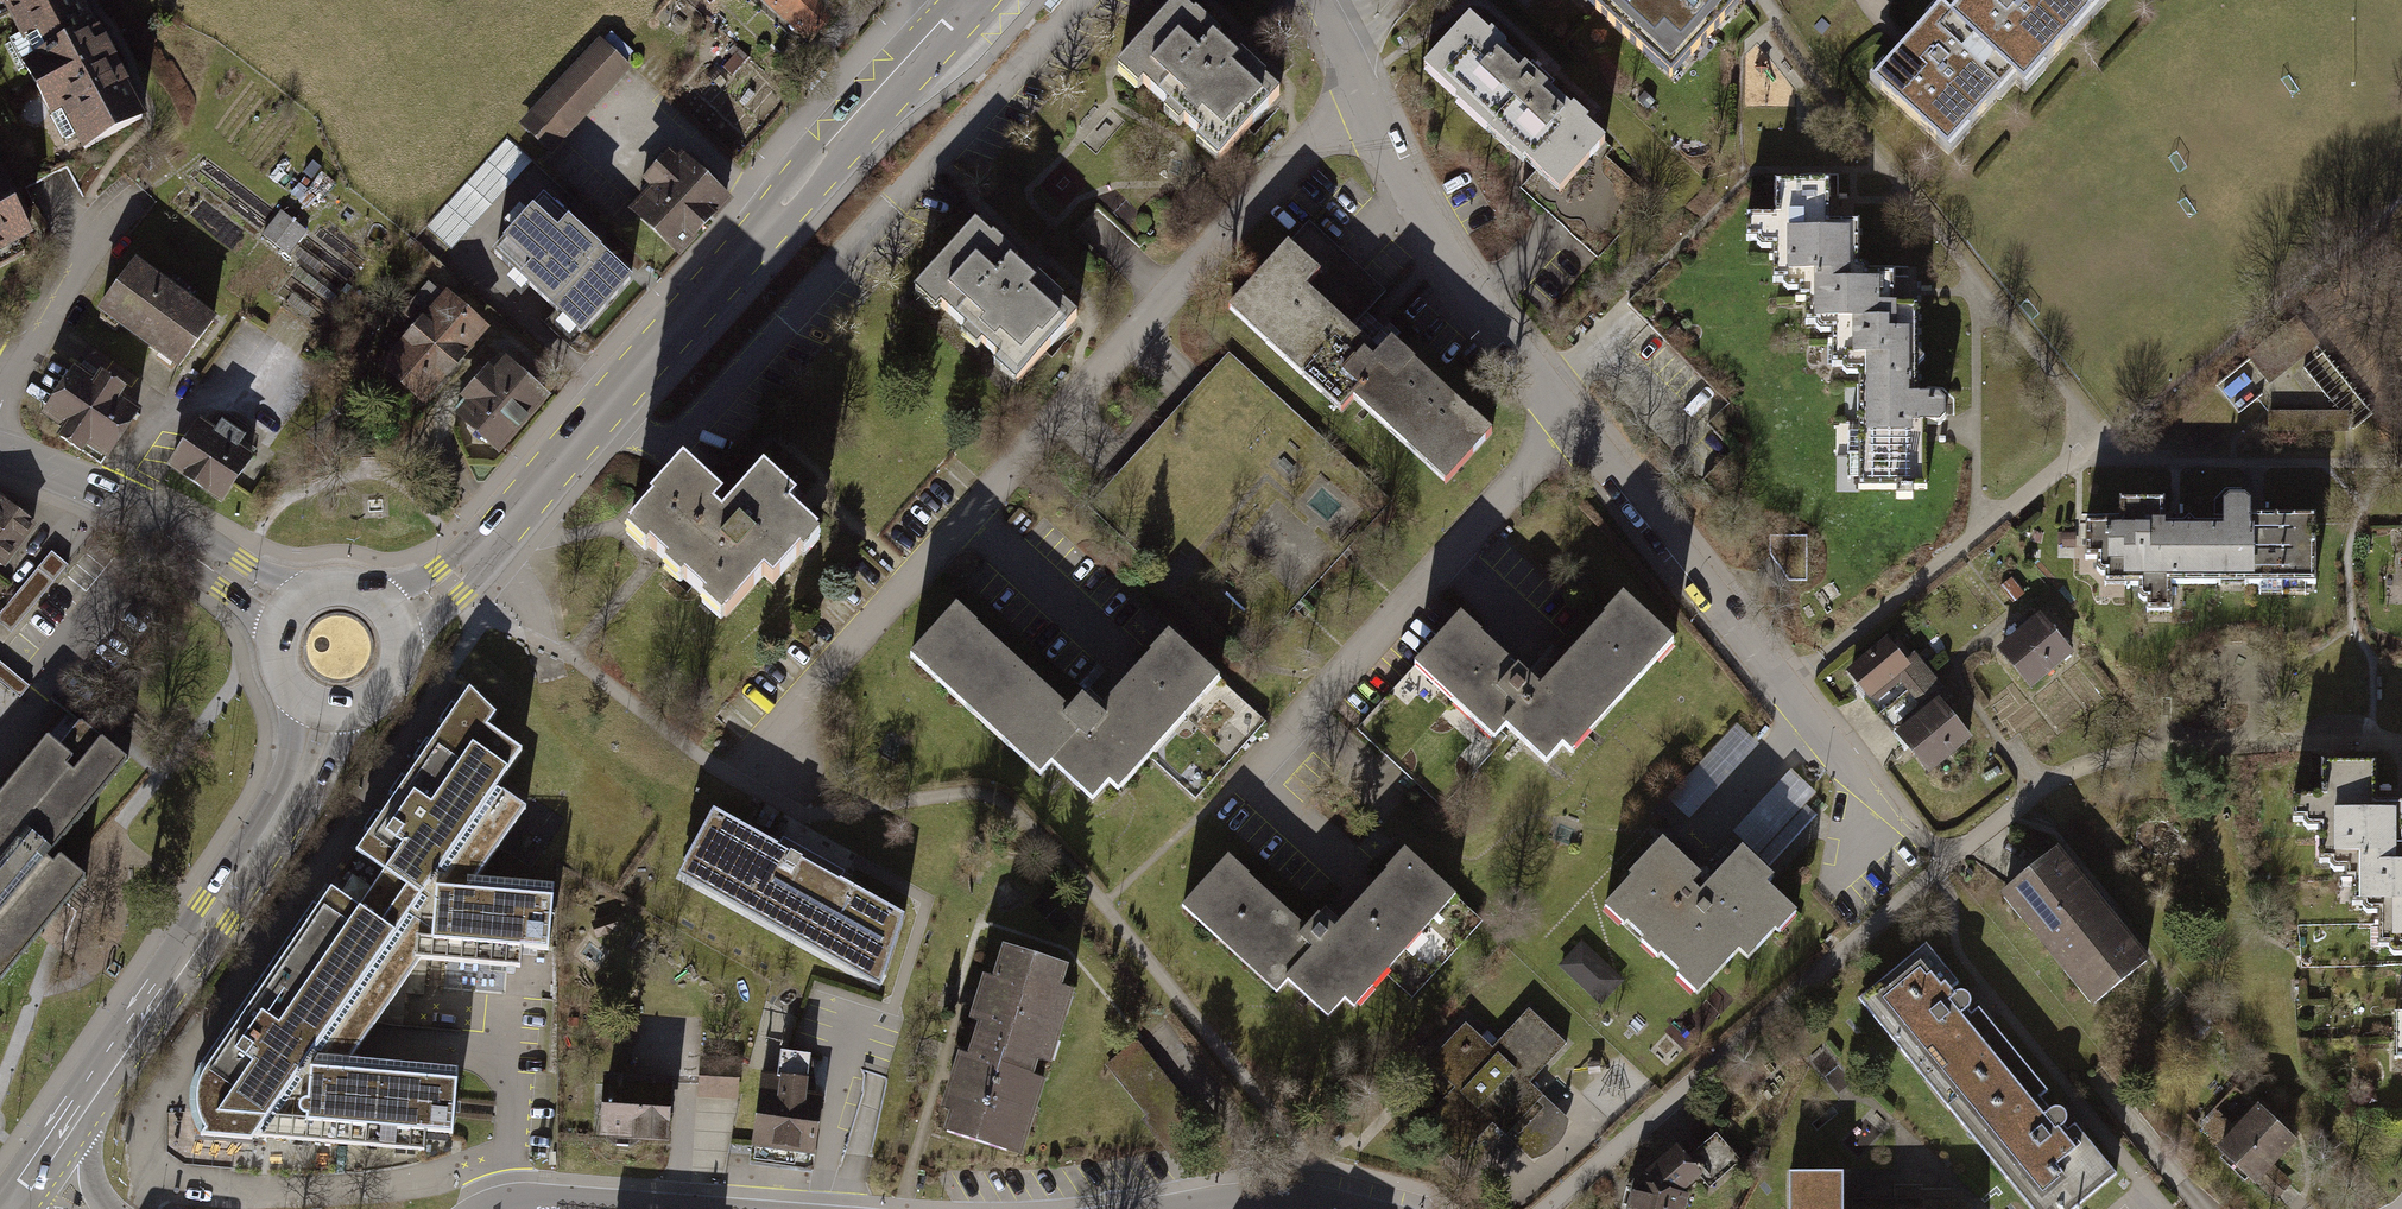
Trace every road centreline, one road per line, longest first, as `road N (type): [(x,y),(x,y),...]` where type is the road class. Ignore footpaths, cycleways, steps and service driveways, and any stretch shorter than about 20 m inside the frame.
road 1 (residential): [(1309,0),(1463,281),(1568,425),(1885,810)]
road 2 (secondary): [(394,619),(482,552),(963,11)]
road 3 (secondary): [(24,1187),(285,806),(323,715)]
road 4 (residential): [(281,614),(159,523),(0,457)]
road 5 (residential): [(491,1208),(552,1201),(644,1208)]
road 6 (secondary): [(323,715),(345,716),(382,697),(402,660),(394,619)]
road 7 (secondary): [(394,619),(361,589),(339,584),(316,587),(281,614)]
road 8 (secondary): [(281,614),(272,634),(275,676),(286,694),(323,715)]

